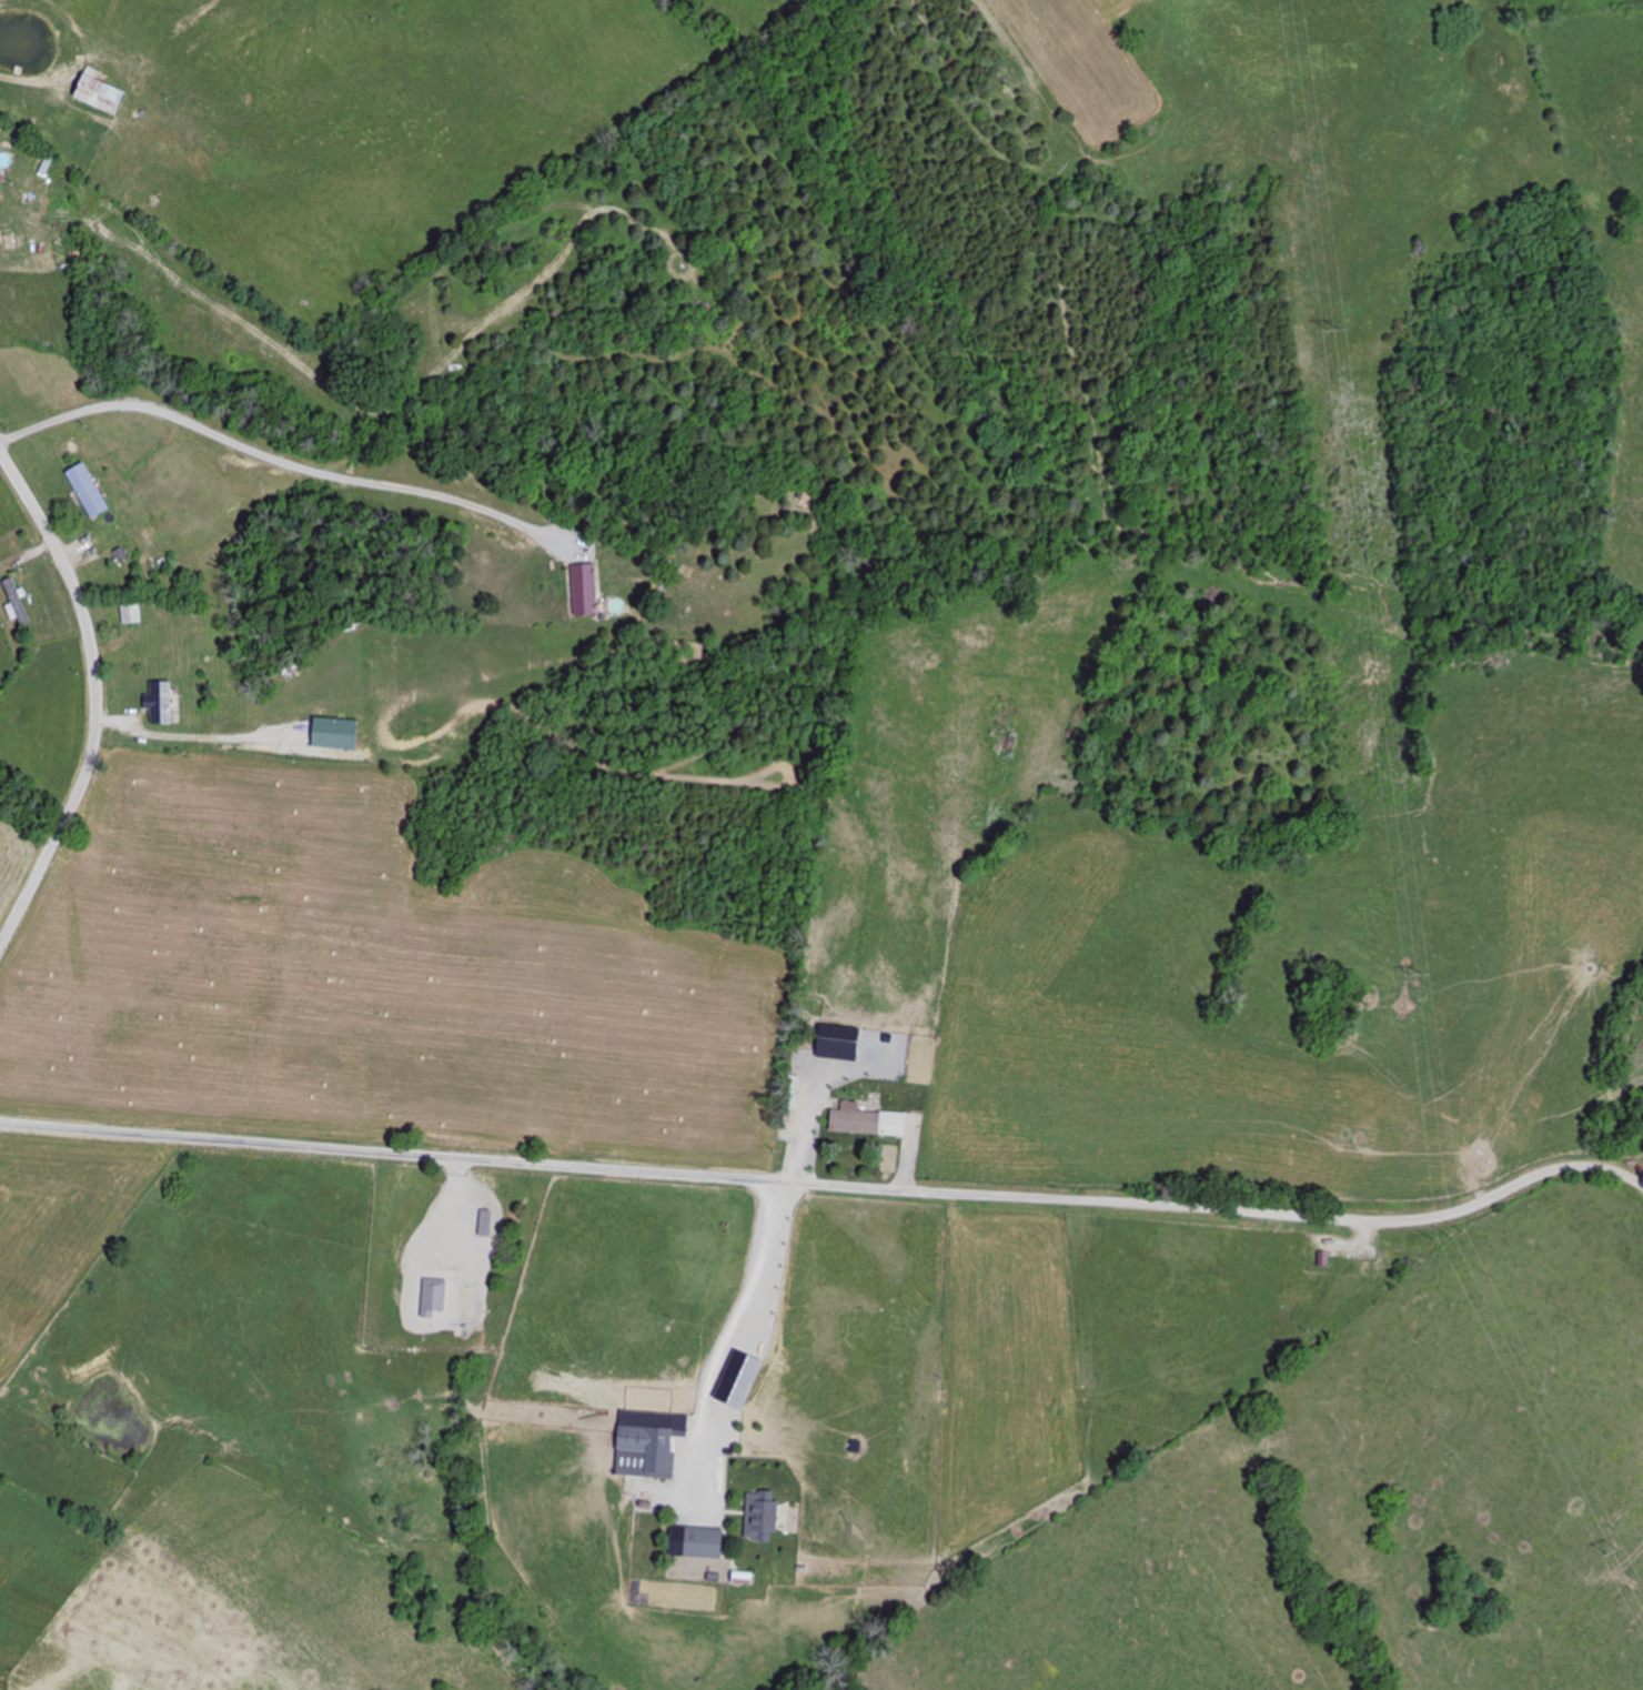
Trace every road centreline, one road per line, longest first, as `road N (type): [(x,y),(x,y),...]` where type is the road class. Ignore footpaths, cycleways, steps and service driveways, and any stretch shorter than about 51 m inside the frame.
road 1 (residential): [(1642,1184),(1623,1170),(1563,1165),(1449,1214),(1368,1220),(0,1120)]
road 2 (residential): [(92,717),(75,598),(0,454)]
road 3 (residential): [(0,932),(80,768),(92,717)]

